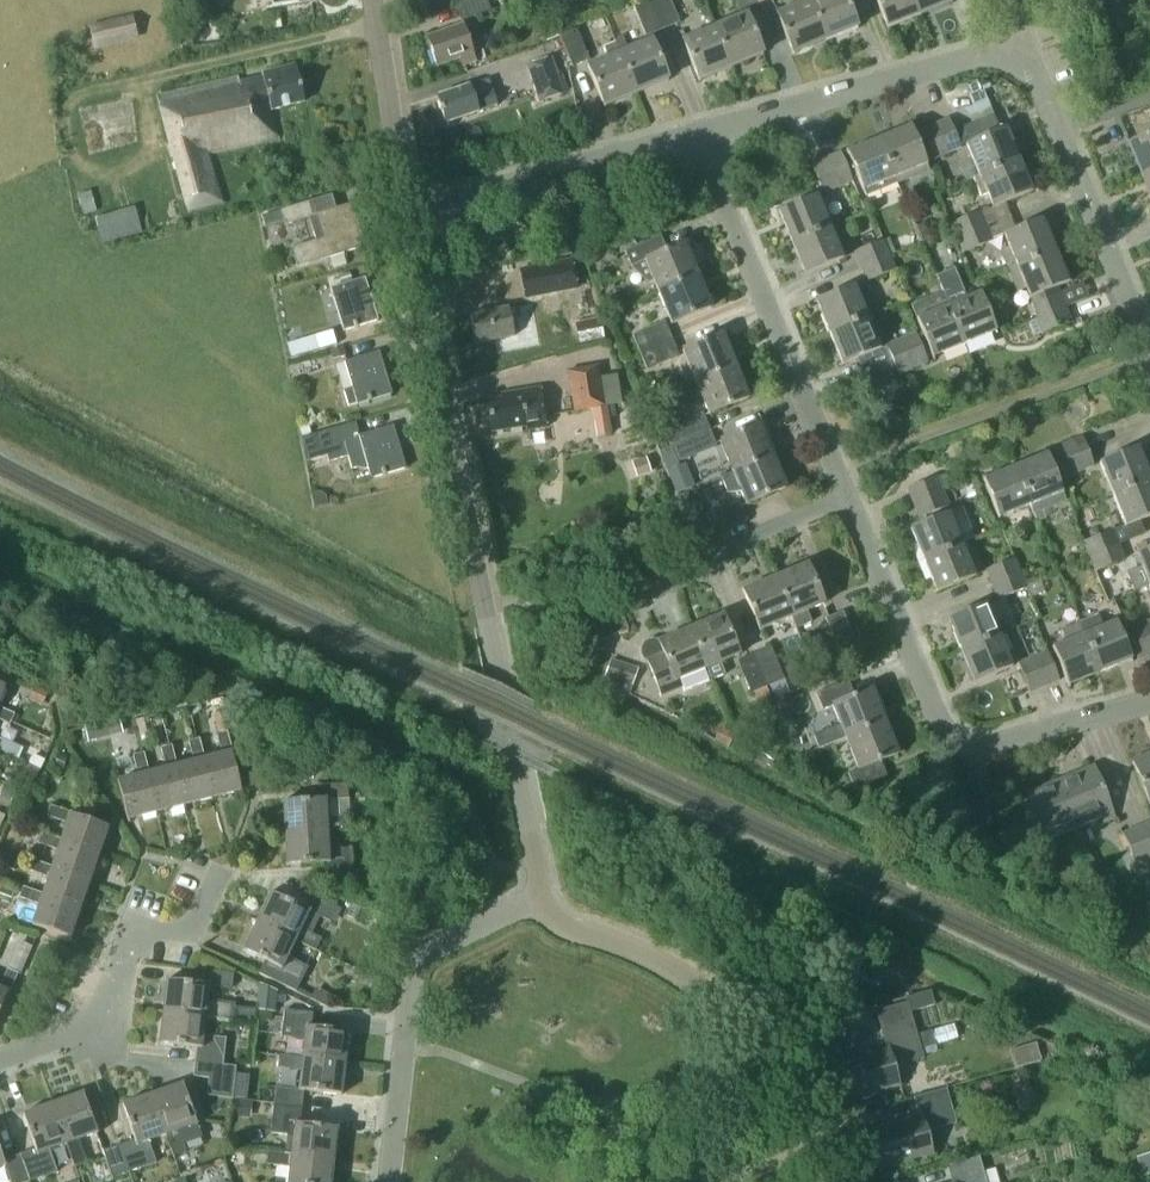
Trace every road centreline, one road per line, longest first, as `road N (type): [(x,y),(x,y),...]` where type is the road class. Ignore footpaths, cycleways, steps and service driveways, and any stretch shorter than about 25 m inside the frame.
road 1 (residential): [(543,897),(407,212)]
road 2 (residential): [(693,133),(1021,46),(1149,353)]
road 3 (residential): [(1149,701),(1002,741),(952,736),(926,692),(844,496)]
road 4 (residential): [(825,1181),(759,1048),(726,1010),(653,956),(563,927),(543,897)]
road 5 (residential): [(844,496),(693,133)]
road 6 (residential): [(389,1181),(417,962),(543,897)]
road 7 (residential): [(0,1057),(104,1021),(136,928),(192,930),(220,874)]
road 8 (residential): [(407,212),(693,133)]
road 9 (residential): [(600,615),(688,578),(730,544),(844,496)]
road 10 (residential): [(407,212),(370,0)]

